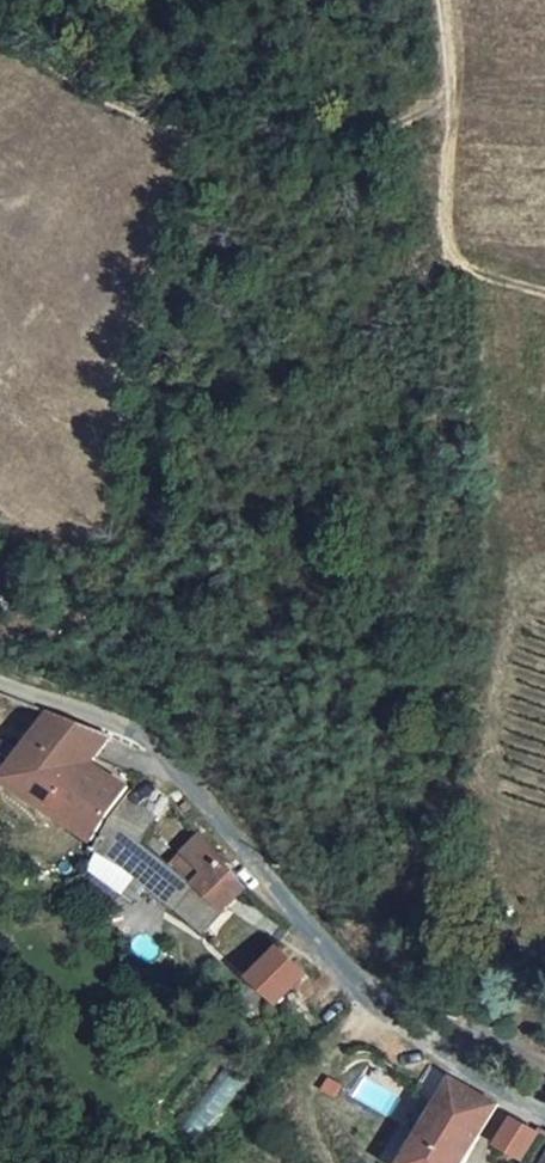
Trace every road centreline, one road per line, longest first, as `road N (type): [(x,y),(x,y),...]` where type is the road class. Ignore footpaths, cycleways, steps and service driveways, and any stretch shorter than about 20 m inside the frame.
road 1 (residential): [(544,1114),(419,1048),(163,759),(114,722),(0,681)]
road 2 (track): [(544,291),(471,272),(450,244),(438,0)]

